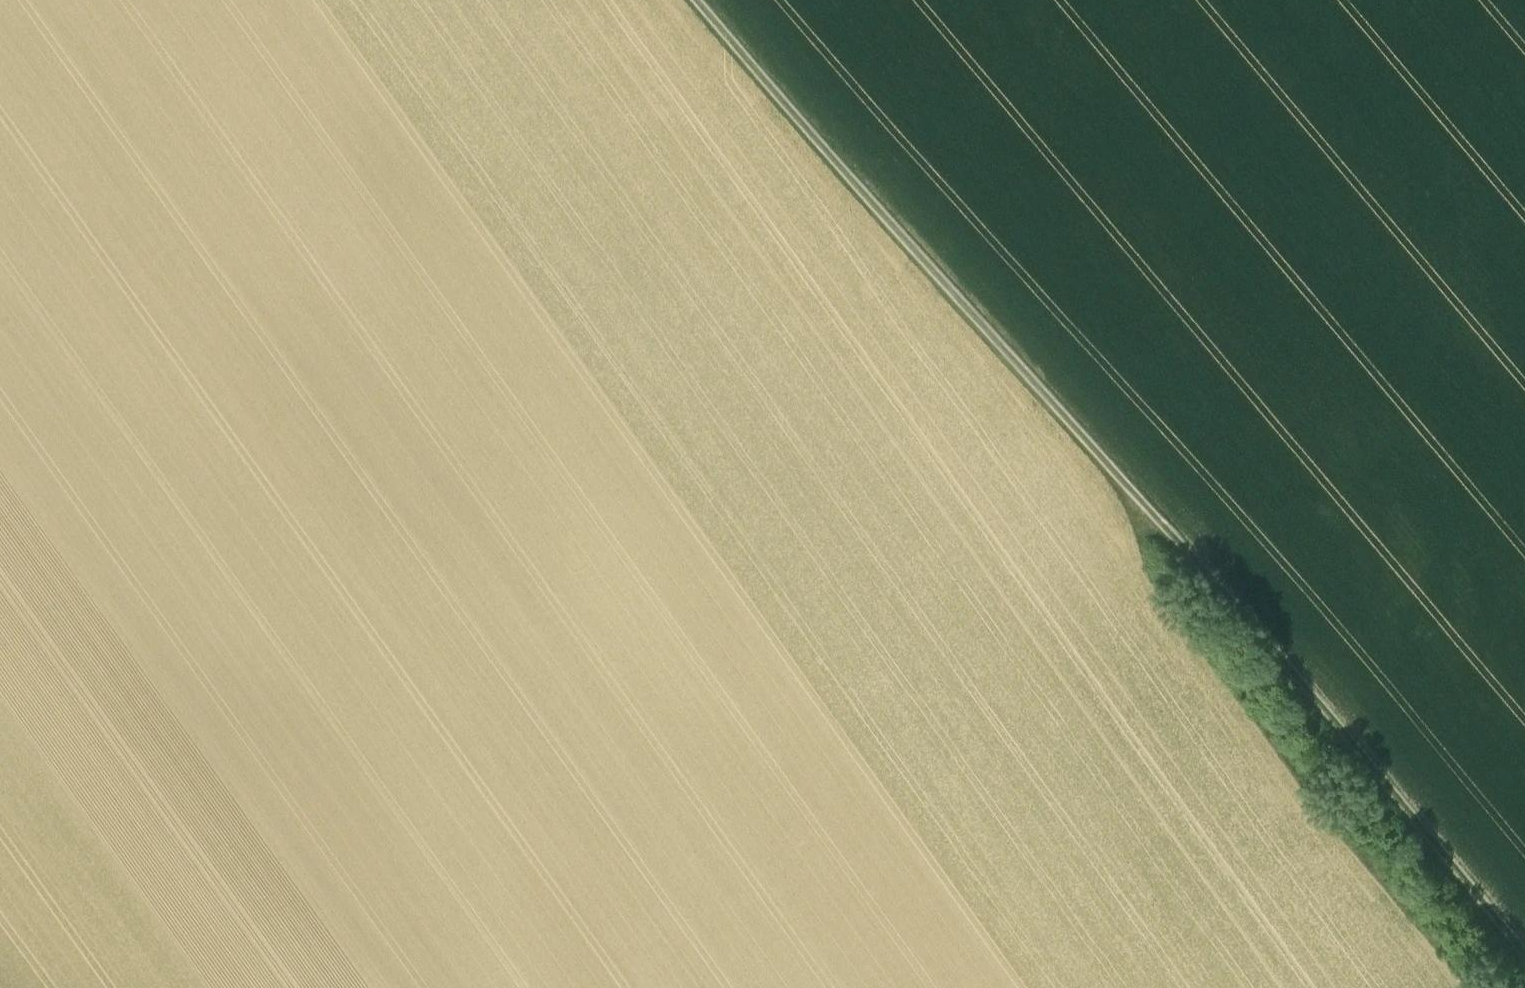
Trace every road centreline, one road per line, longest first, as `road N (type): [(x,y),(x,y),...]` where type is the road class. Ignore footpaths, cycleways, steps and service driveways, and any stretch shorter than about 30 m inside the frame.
road 1 (track): [(1524,954),(698,0)]

